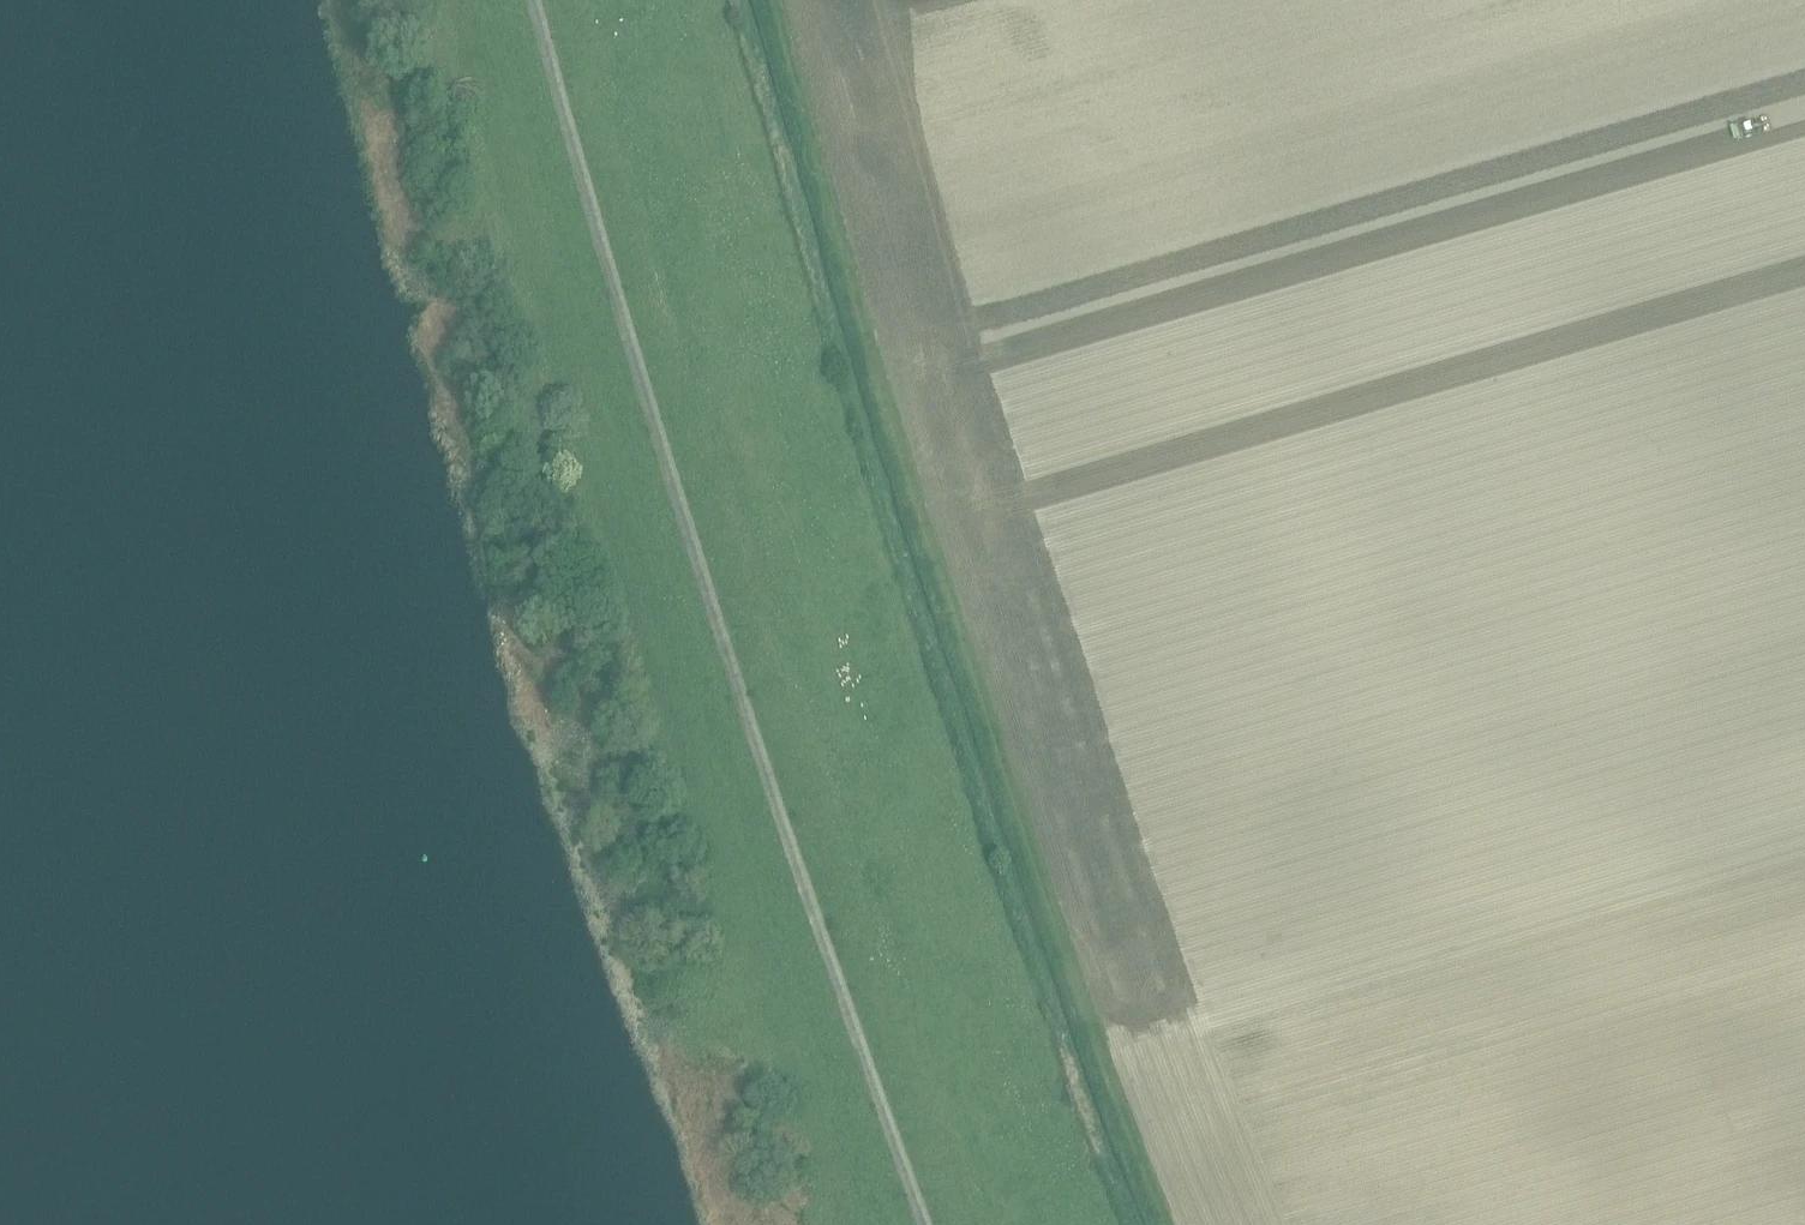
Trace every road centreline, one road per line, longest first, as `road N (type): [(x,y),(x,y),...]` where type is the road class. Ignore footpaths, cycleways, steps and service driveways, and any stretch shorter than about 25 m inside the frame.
road 1 (unclassified): [(925,1224),(666,458),(536,0)]

